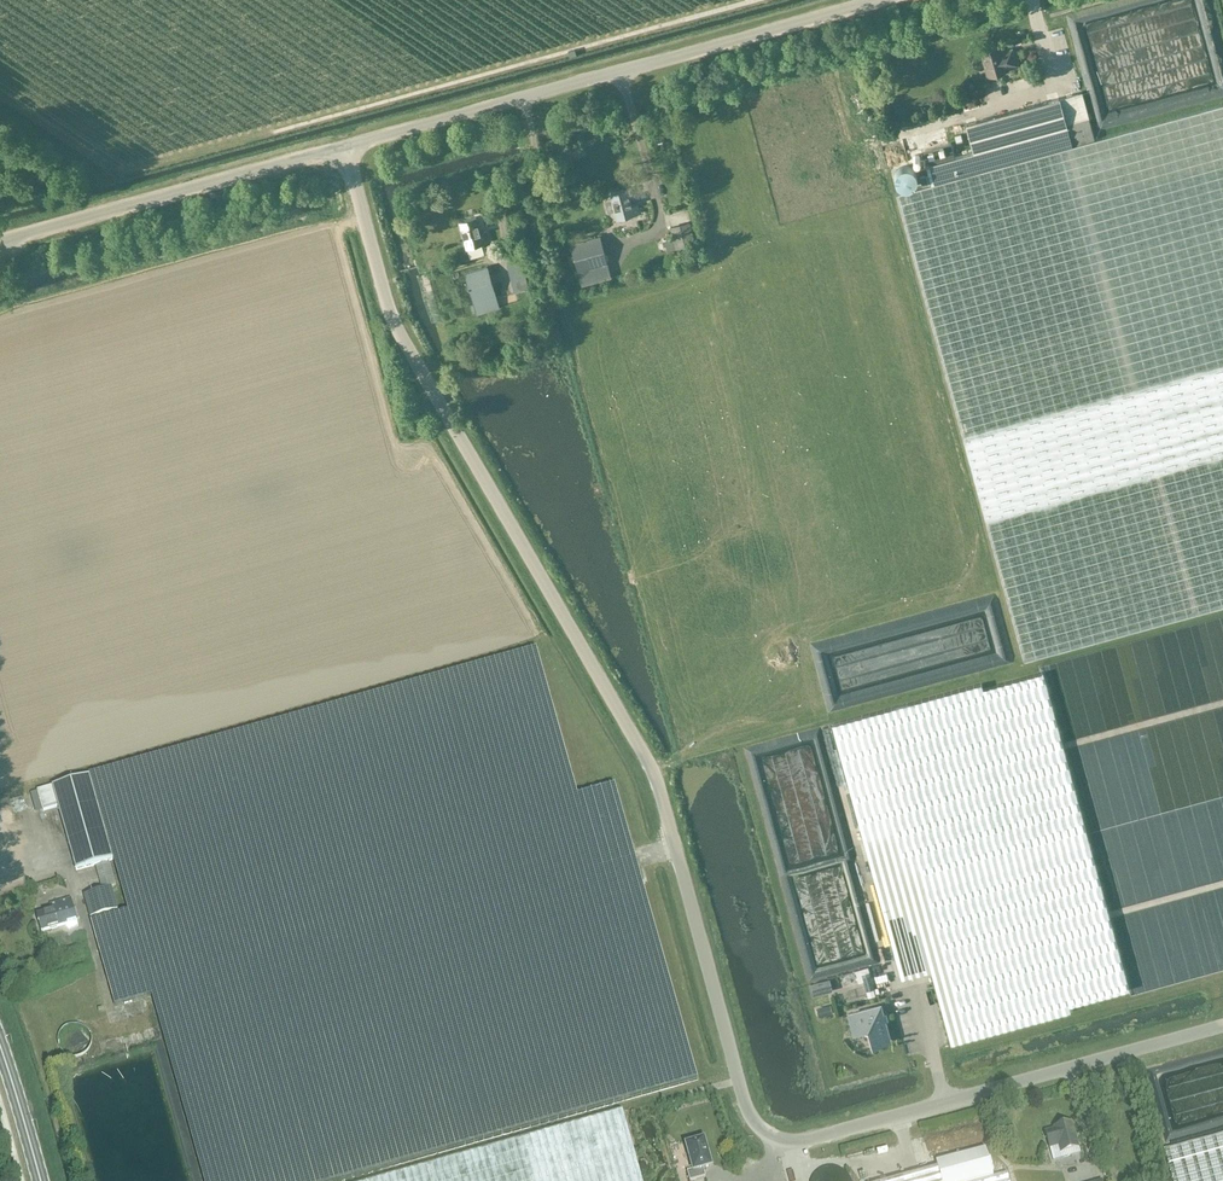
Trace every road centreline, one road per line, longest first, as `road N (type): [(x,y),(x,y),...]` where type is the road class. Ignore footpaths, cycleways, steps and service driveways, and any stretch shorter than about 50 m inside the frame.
road 1 (unclassified): [(1222,1026),(805,1140),(781,1141),(756,1126),(654,775),(393,325),(345,147)]
road 2 (unclassified): [(345,147),(883,0)]
road 3 (unclassified): [(0,241),(345,147)]
road 4 (secondary): [(40,1180),(0,1046)]

